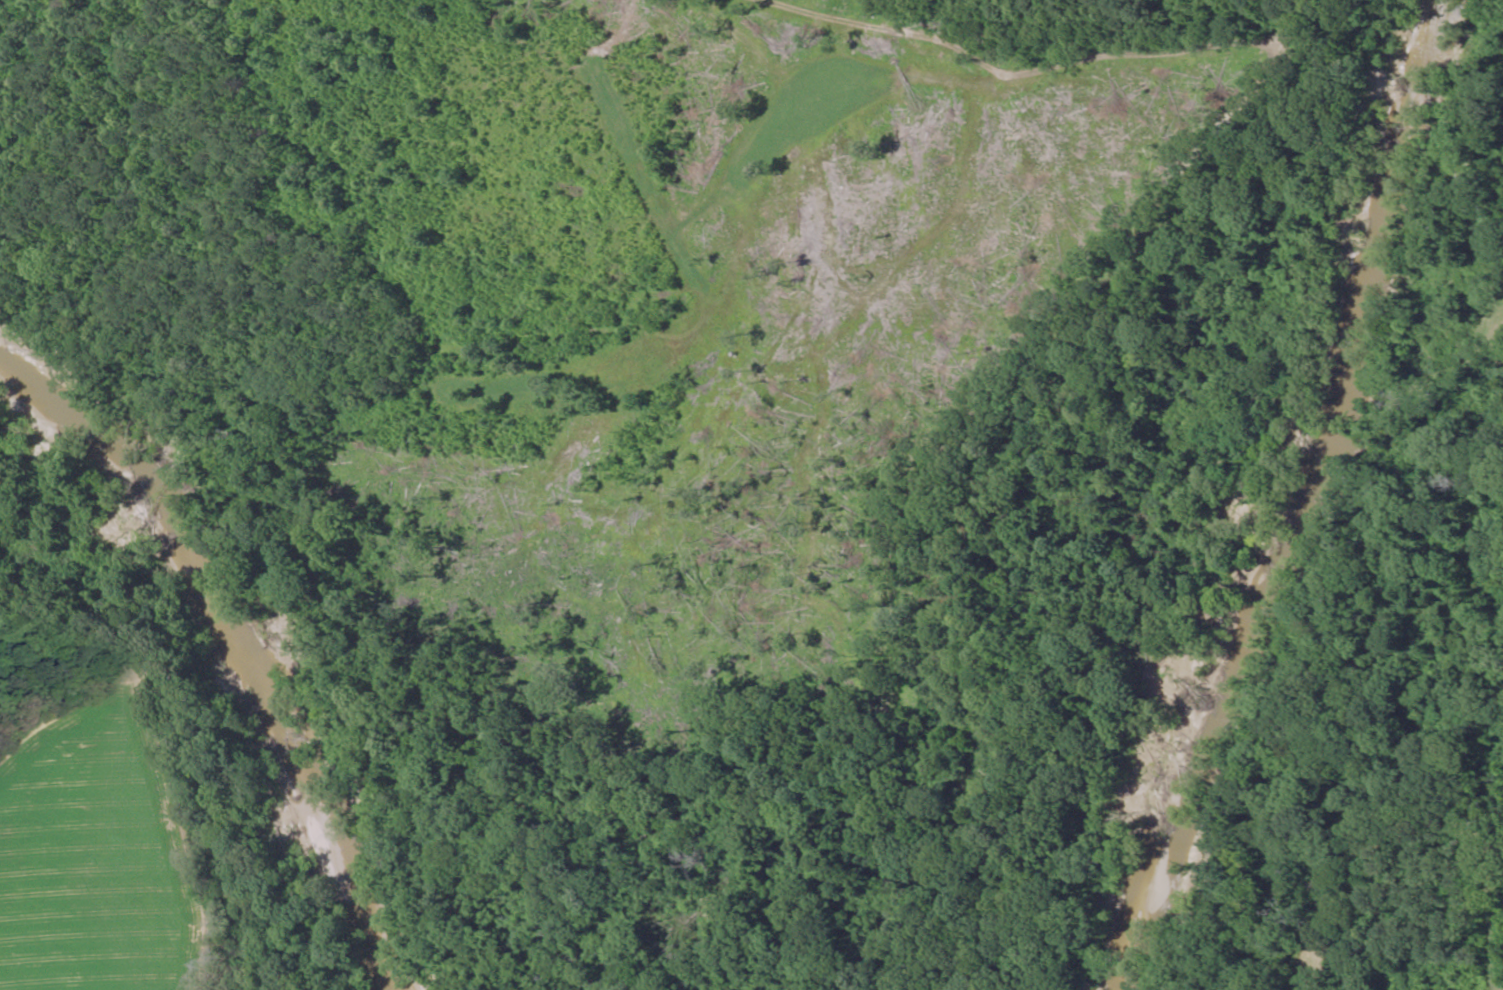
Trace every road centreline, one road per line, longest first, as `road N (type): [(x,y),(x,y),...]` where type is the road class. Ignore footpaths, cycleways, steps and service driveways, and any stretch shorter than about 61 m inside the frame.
road 1 (residential): [(890,32),(756,0)]

